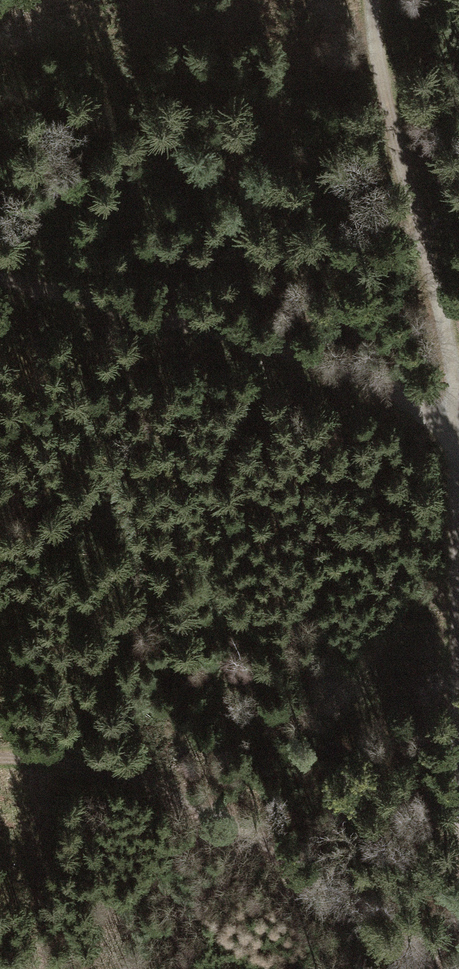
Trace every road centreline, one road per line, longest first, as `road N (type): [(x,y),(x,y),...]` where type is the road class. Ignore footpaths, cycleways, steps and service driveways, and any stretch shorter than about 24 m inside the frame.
road 1 (track): [(0,271),(259,338),(365,380),(458,459)]
road 2 (track): [(0,773),(53,769),(137,786),(234,827),(428,968)]
road 3 (track): [(385,0),(387,111),(458,418)]

